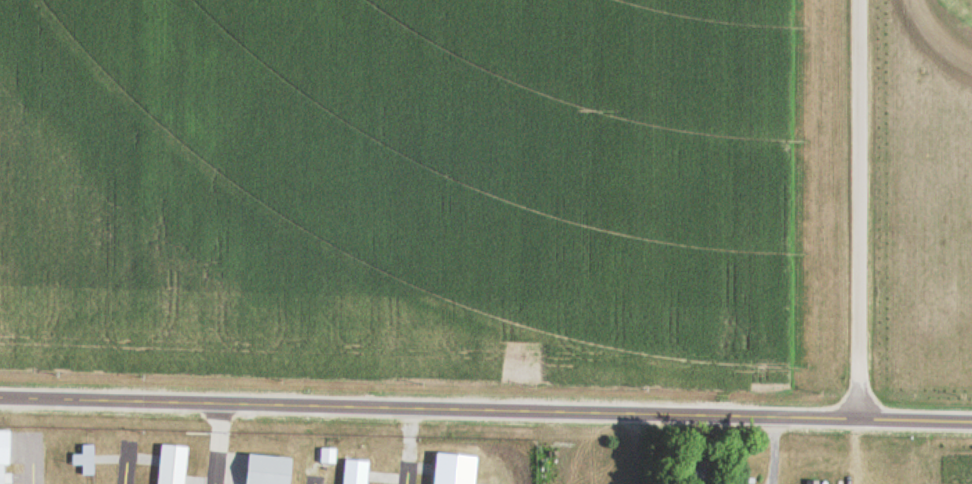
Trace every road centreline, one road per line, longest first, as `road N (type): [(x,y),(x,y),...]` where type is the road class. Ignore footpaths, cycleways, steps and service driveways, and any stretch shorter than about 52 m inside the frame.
road 1 (residential): [(971,423),(0,398)]
road 2 (residential): [(859,420),(852,0)]

